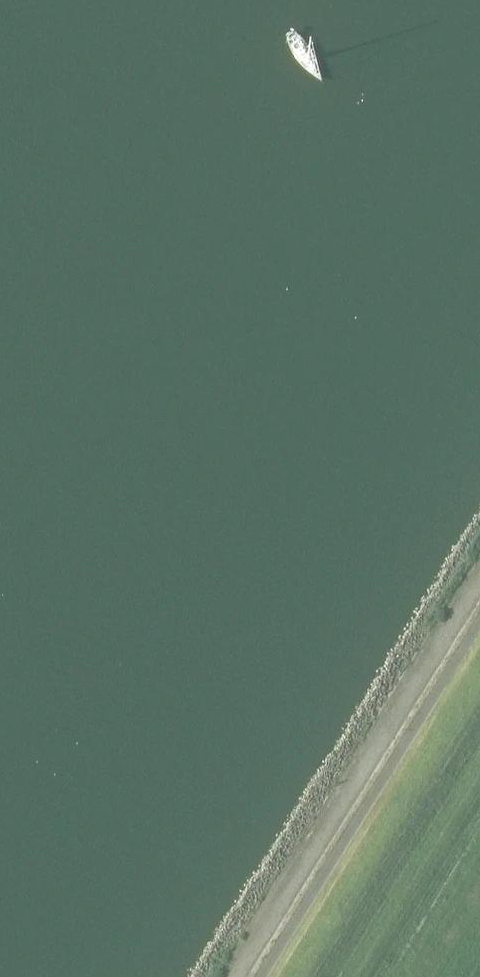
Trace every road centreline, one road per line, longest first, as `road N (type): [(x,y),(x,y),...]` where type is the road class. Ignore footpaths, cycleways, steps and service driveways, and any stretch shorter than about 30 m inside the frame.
road 1 (unclassified): [(259,976),(479,620)]

